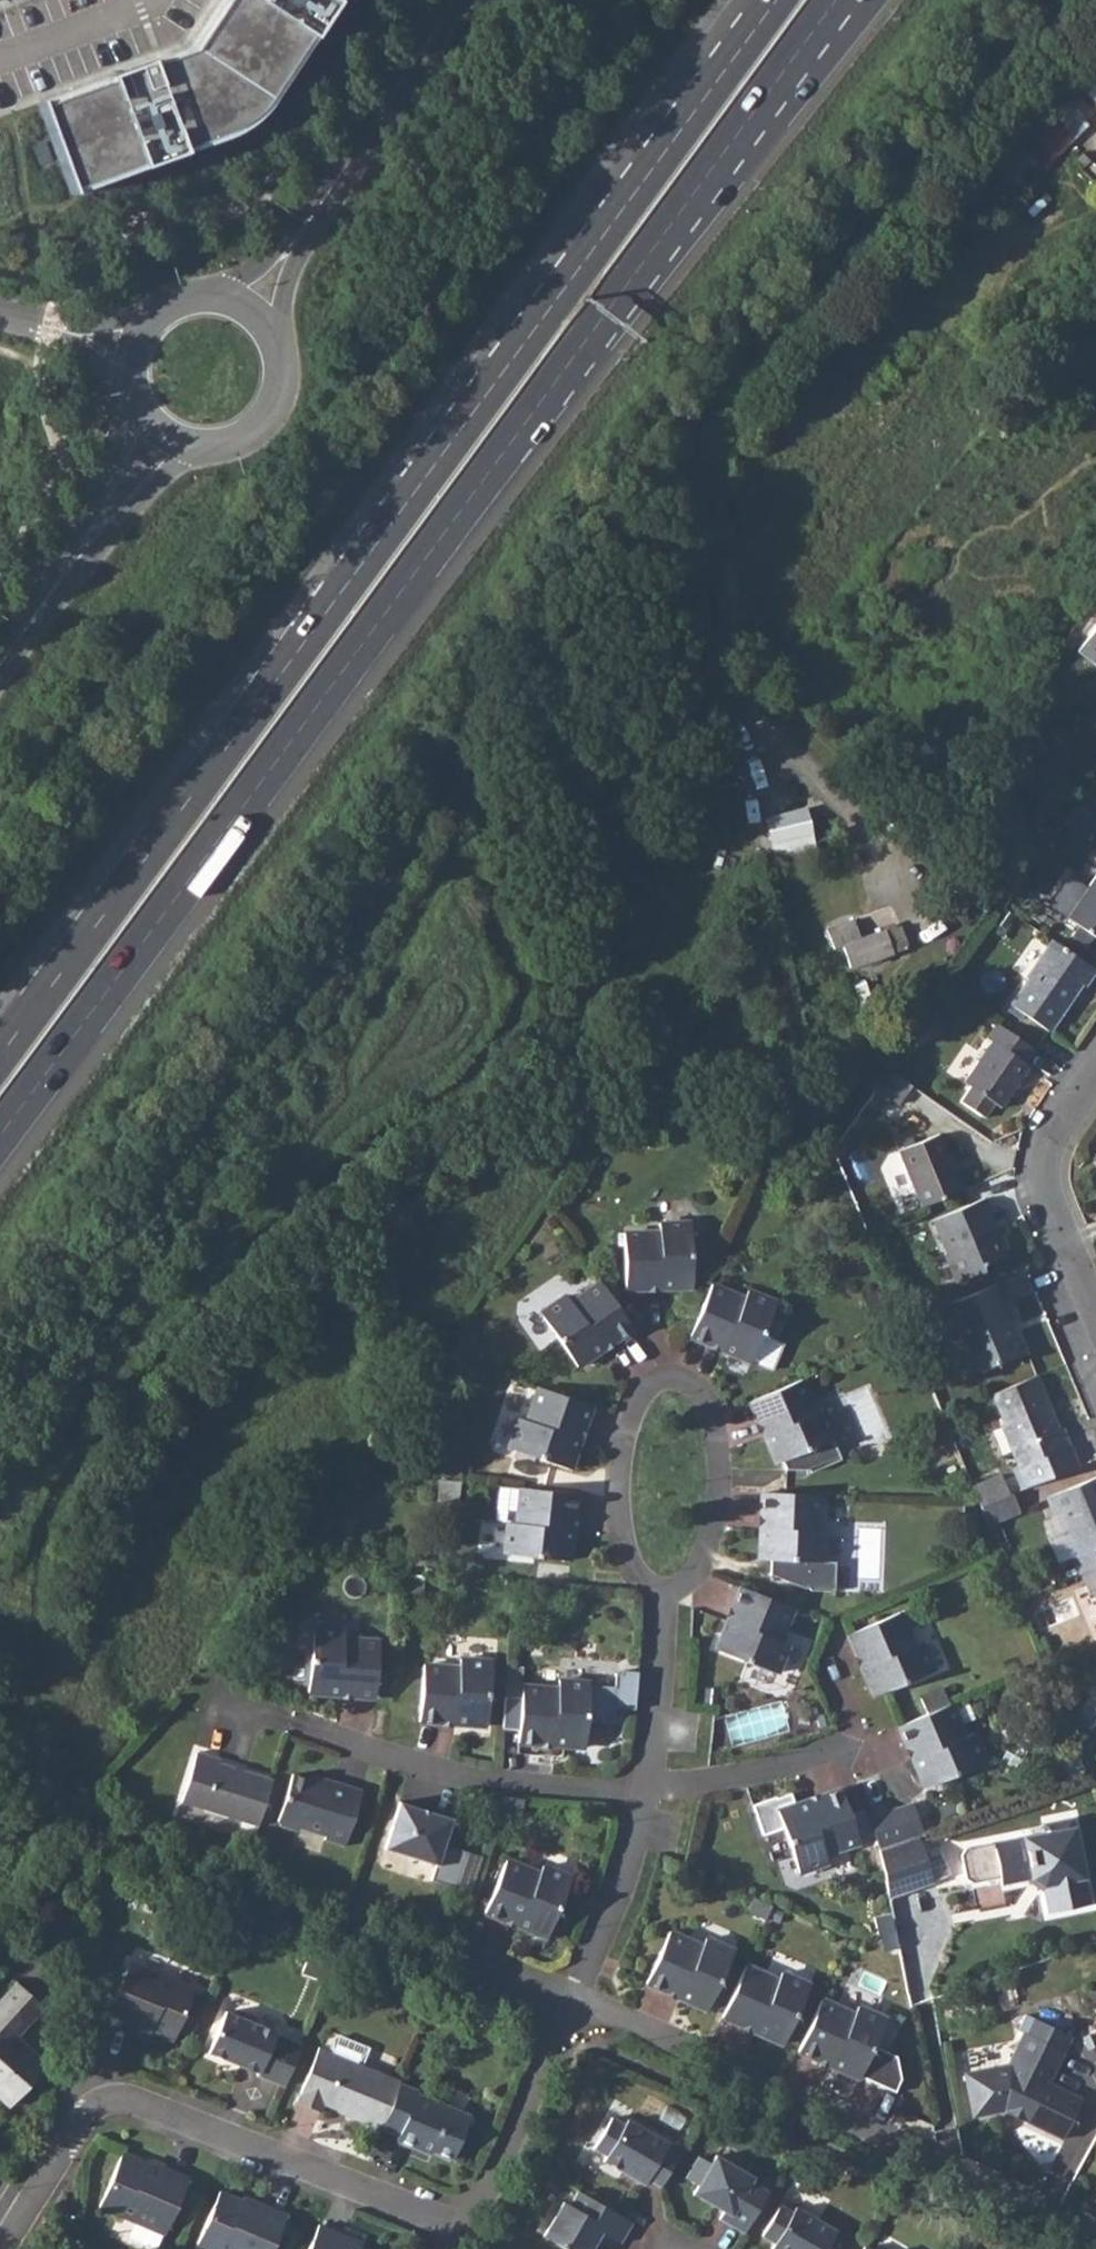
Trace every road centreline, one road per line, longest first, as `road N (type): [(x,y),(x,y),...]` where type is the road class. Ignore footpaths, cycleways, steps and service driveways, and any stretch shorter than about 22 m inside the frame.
road 1 (motorway): [(0,1134),(834,2)]
road 2 (motorway): [(776,0),(0,1054)]
road 3 (residential): [(577,2004),(727,2060),(1095,2236)]
road 4 (residential): [(5,2248),(76,2130),(99,2109),(122,2103),(462,2232)]
road 5 (residential): [(1062,0),(715,418)]
road 6 (residential): [(666,1589),(627,1552),(618,1491),(635,1411),(663,1377),(694,1385),(712,1413),(718,1447),(712,1533),(683,1583)]
road 7 (track): [(82,1801),(156,1862),(255,1908),(477,1975)]
road 8 (residential): [(290,1722),(482,1778),(646,1791)]
road 9 (residential): [(1095,1073),(1054,1132),(1049,1193),(1095,1312)]
road 10 (residential): [(462,2232),(520,2130),(577,2004)]
road 11 (tertiary): [(30,620),(165,470),(194,453)]
road 12 (tertiary): [(136,416),(30,620)]
road 13 (tertiary): [(452,0),(330,188)]
road 14 (residential): [(577,2004),(646,1791)]
road 15 (residential): [(646,1791),(734,1778),(846,1748)]
road 16 (residential): [(646,1791),(666,1589)]
road 17 (tertiary): [(194,453),(227,450),(256,433),(276,407),(284,374),(277,342)]
road 18 (tertiary): [(277,342),(281,300),(330,188)]
road 19 (tertiary): [(330,188),(268,257),(215,293)]
road 20 (residential): [(0,319),(126,349)]

